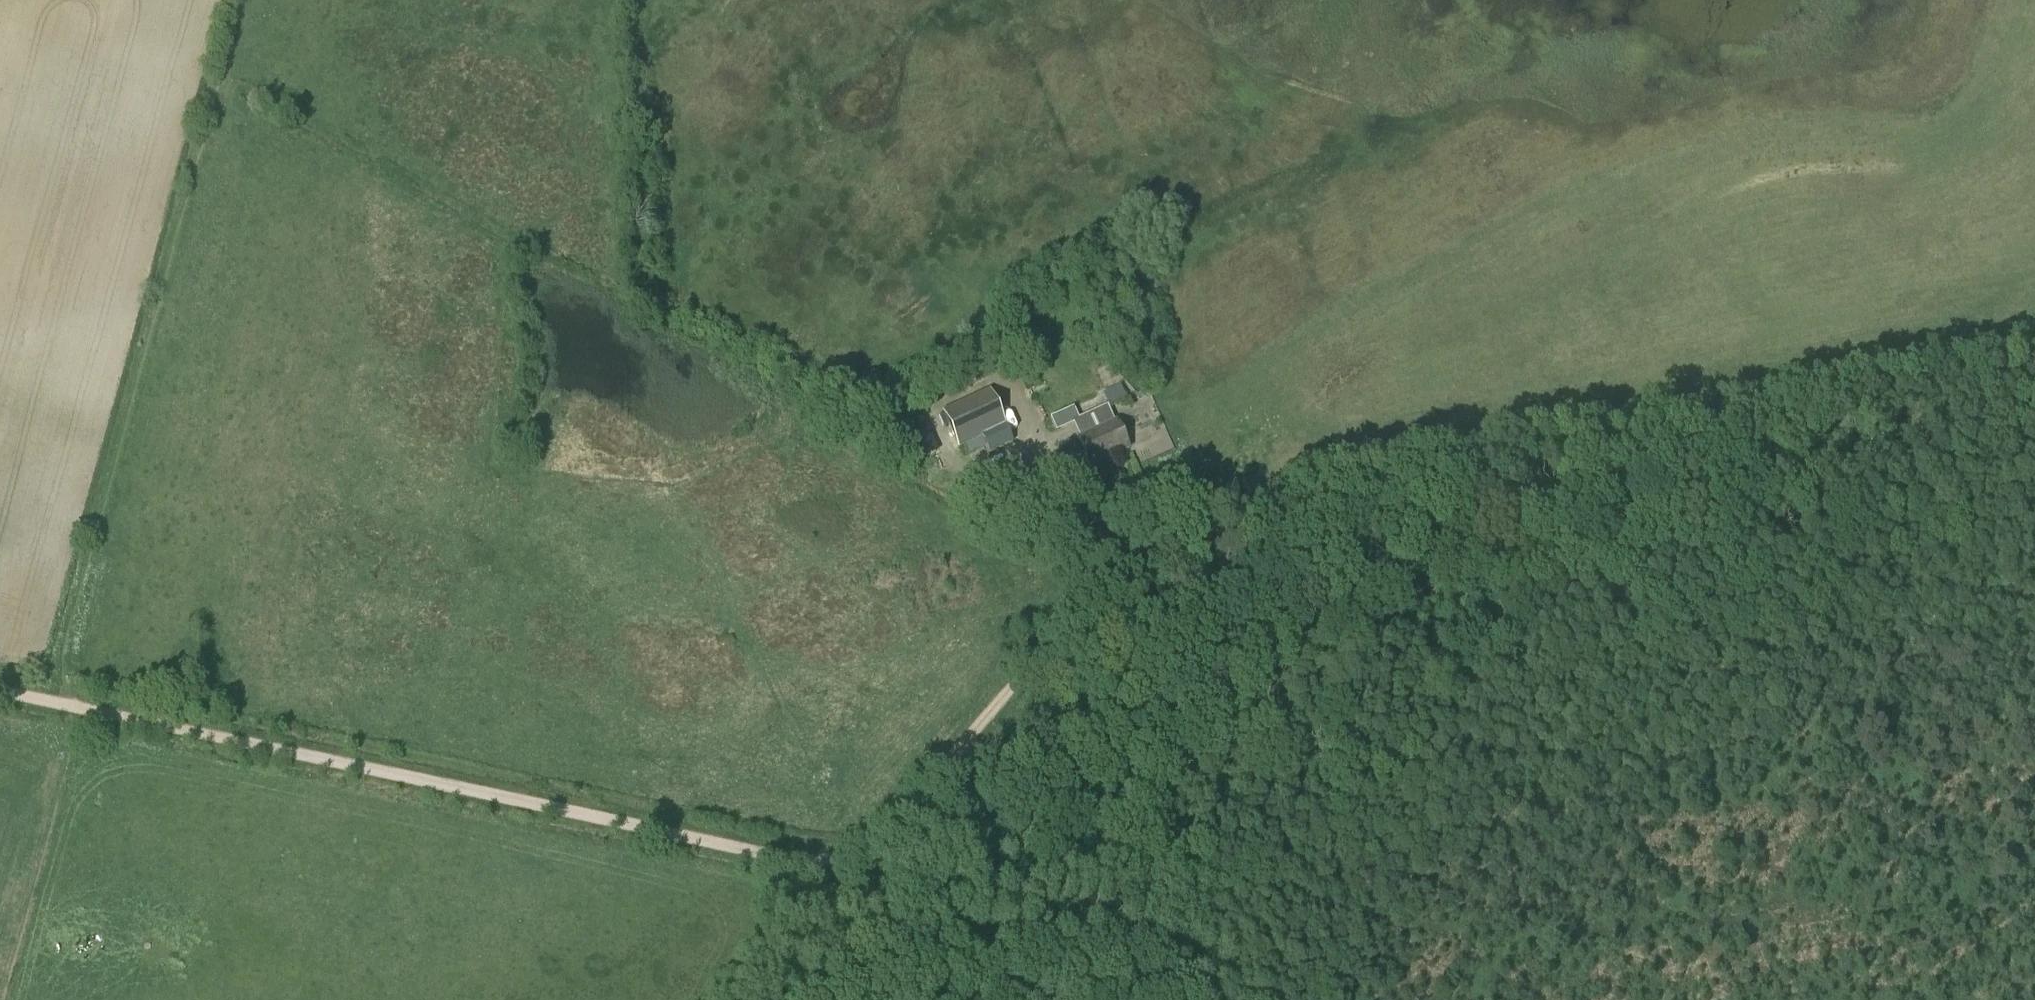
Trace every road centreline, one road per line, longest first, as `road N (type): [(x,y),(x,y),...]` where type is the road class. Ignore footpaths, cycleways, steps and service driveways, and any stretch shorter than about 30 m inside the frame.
road 1 (track): [(54,706),(846,872)]
road 2 (track): [(846,872),(877,856),(1095,582),(1107,532)]

